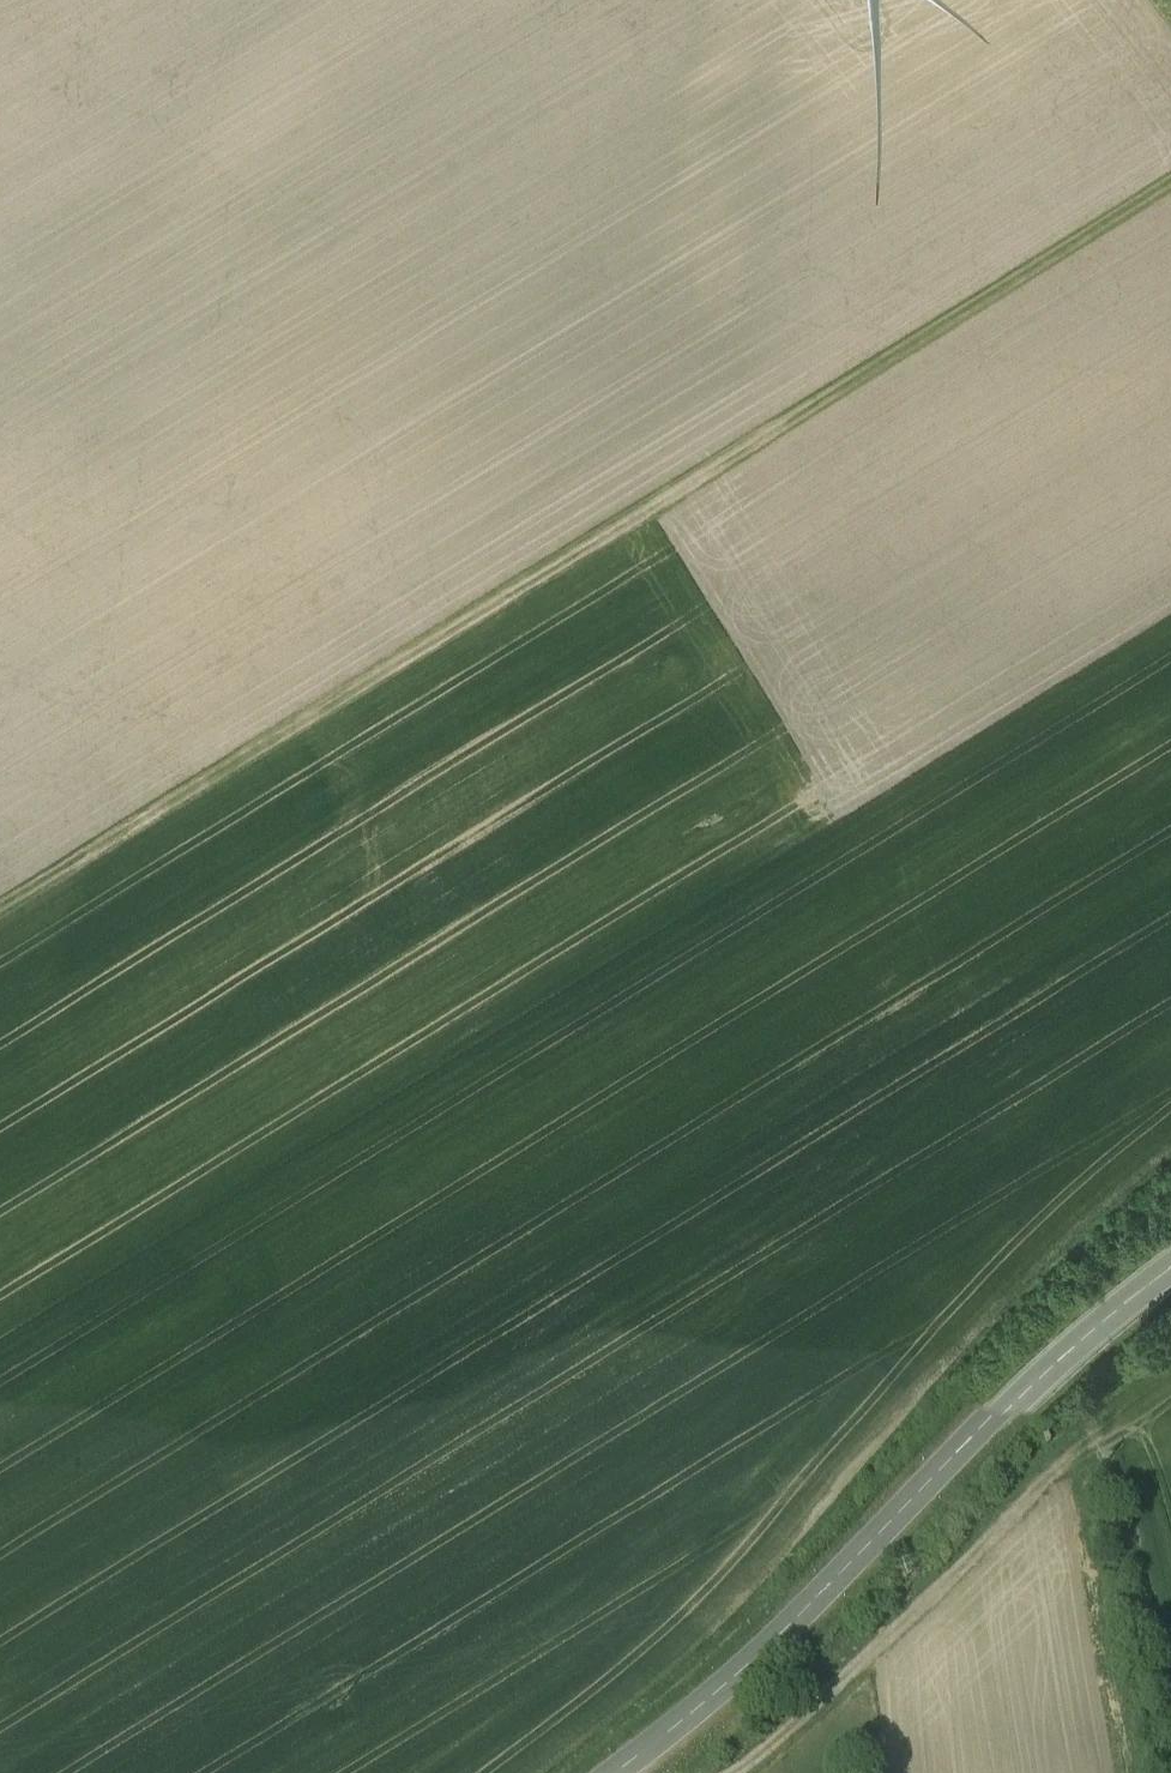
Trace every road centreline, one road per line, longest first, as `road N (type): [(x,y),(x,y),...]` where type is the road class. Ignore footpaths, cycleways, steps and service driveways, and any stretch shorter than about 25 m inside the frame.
road 1 (track): [(0,910),(1170,184)]
road 2 (tertiary): [(612,1772),(784,1631),(1123,1295),(1170,1261)]
road 3 (track): [(738,1772),(860,1664),(1082,1445),(1113,1425)]

